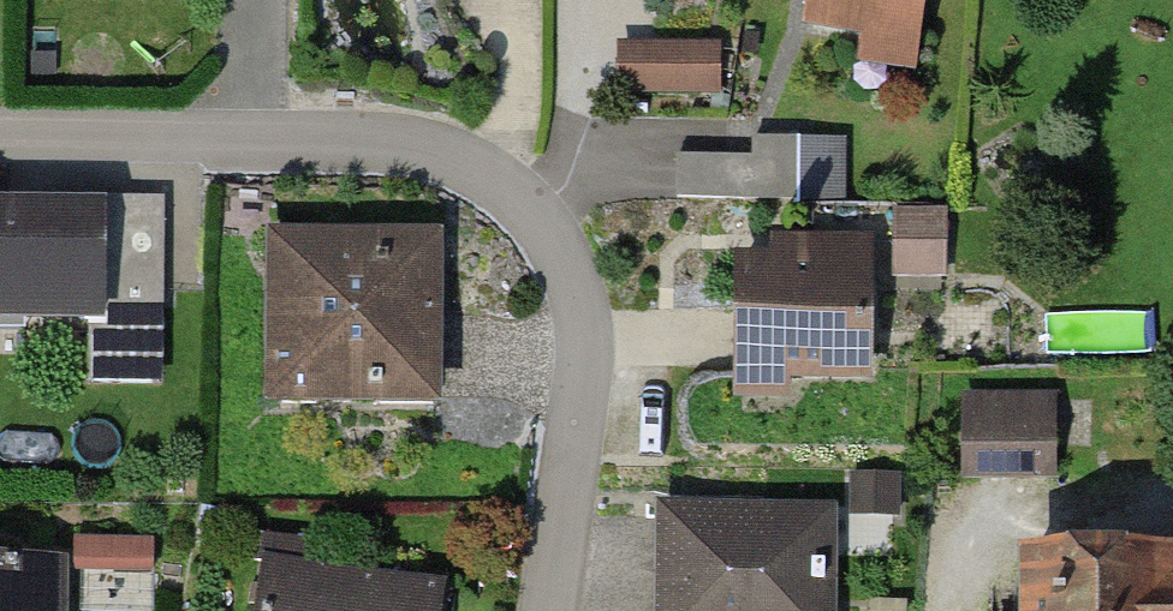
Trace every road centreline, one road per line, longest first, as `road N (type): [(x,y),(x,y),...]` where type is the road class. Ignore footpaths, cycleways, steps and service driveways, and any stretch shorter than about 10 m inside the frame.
road 1 (residential): [(0,129),(379,130),(450,144),(502,169),(544,211),(572,255),(587,306),(589,361),(553,610)]

